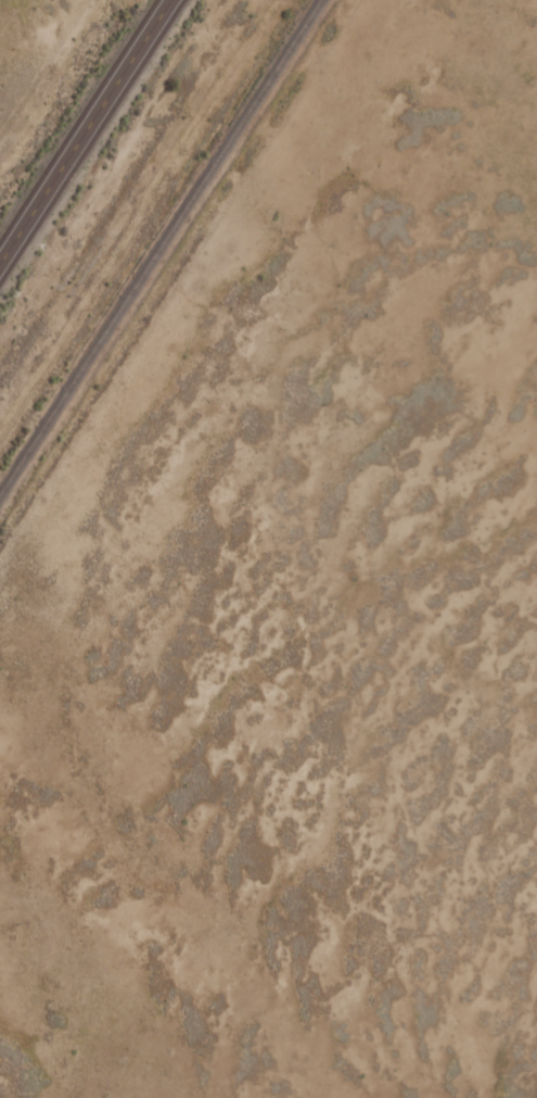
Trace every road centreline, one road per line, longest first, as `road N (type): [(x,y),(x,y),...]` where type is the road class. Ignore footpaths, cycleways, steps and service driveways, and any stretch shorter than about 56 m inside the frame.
road 1 (primary): [(0,255),(166,0)]

